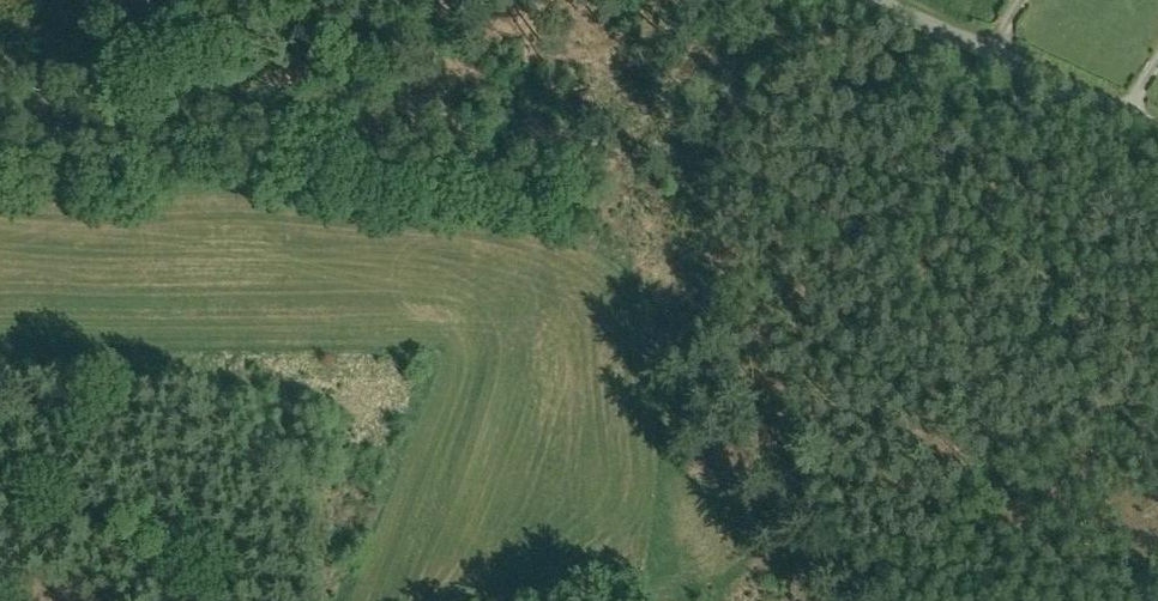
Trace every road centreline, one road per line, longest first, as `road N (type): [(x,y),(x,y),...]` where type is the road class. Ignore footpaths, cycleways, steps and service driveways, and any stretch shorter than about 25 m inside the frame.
road 1 (unclassified): [(1157,128),(874,0)]

